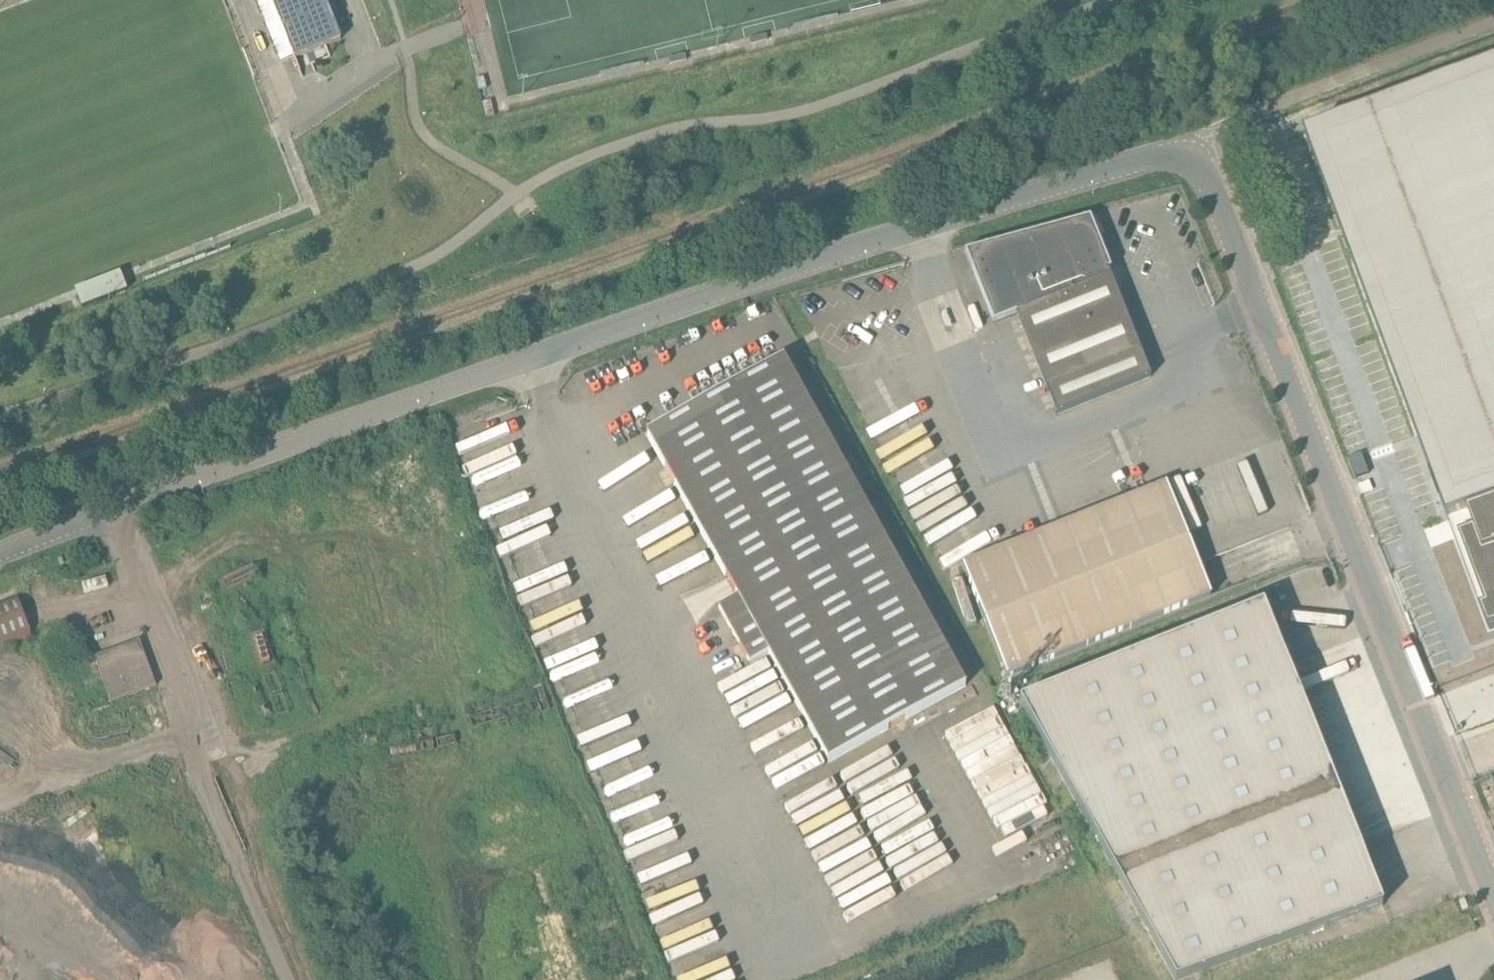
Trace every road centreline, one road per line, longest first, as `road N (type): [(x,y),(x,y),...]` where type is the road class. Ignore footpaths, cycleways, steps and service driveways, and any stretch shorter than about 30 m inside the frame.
road 1 (unclassified): [(1493,890),(1194,143),(732,287),(0,554)]
road 2 (track): [(1194,143),(1493,31)]

